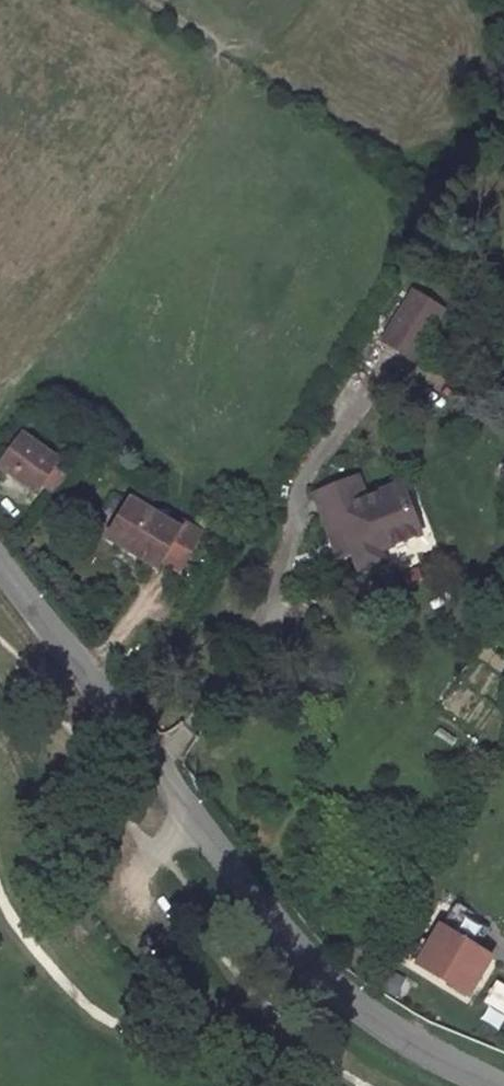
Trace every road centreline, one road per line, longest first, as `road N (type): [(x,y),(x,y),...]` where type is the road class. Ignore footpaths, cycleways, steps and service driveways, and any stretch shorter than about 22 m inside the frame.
road 1 (unclassified): [(0,560),(306,959),(379,1028),(499,1085)]

